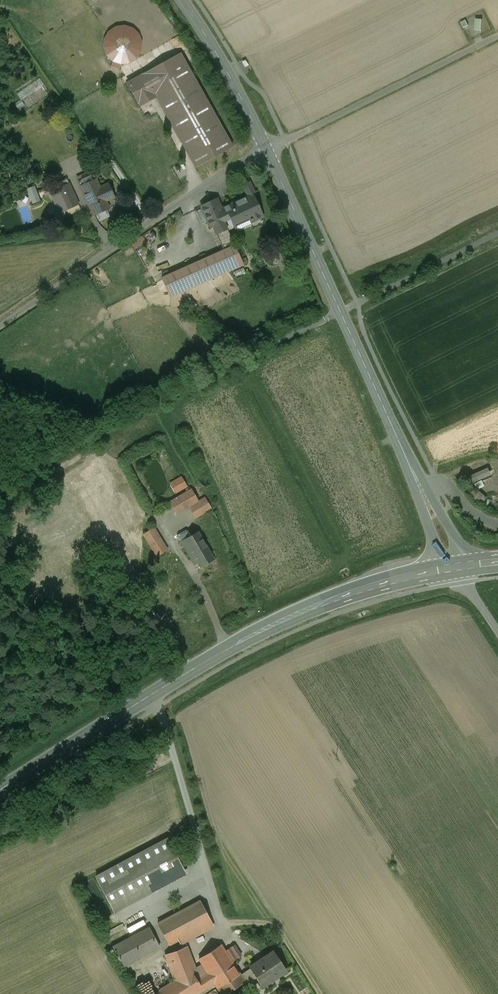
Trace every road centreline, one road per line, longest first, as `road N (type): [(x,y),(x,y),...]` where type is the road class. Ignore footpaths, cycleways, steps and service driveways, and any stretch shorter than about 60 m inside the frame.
road 1 (secondary): [(0,790),(274,625),(388,582),(458,567)]
road 2 (tertiary): [(266,149),(458,567)]
road 3 (unclassified): [(266,149),(0,325)]
road 4 (unclassified): [(497,36),(266,149)]
road 5 (tertiary): [(182,0),(266,149)]

